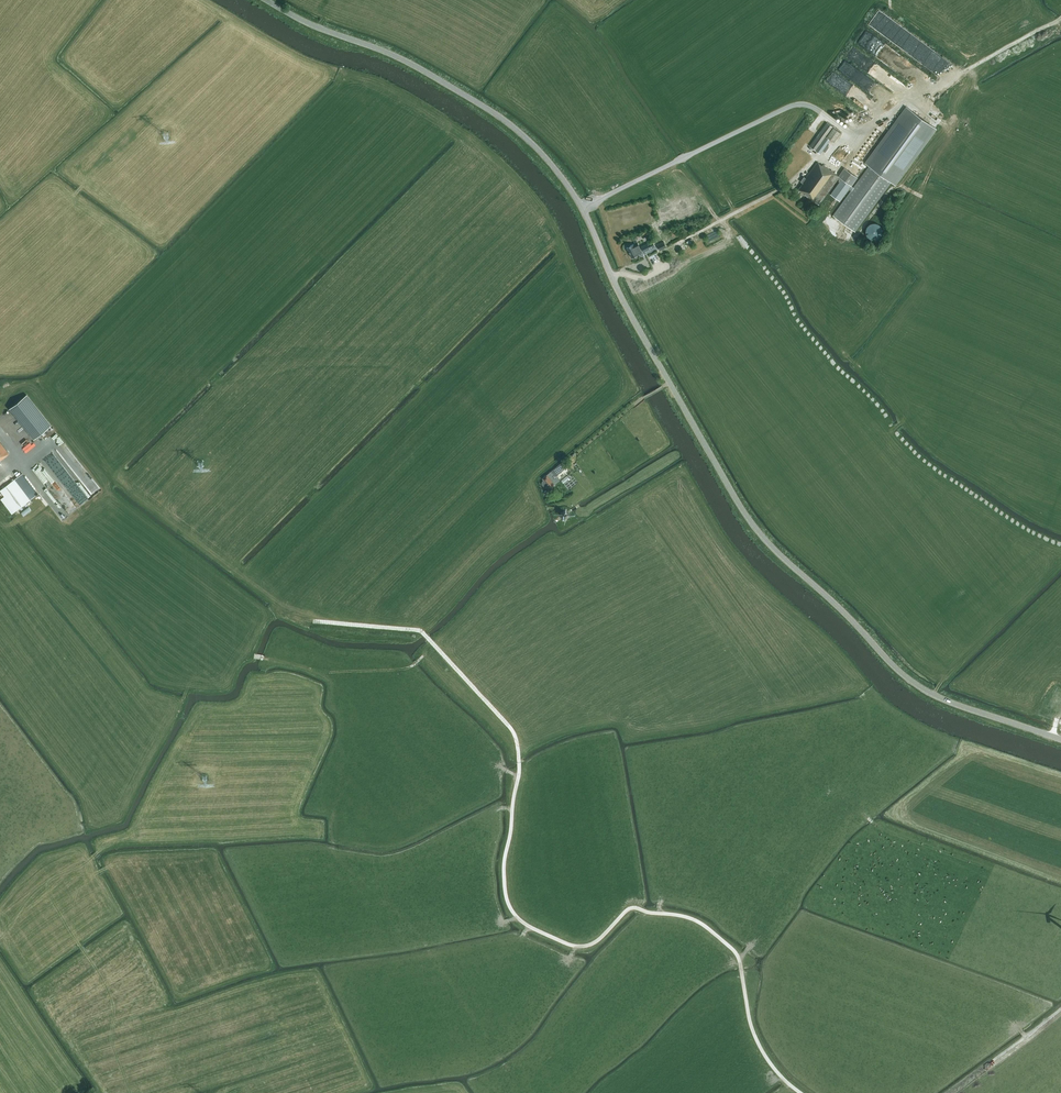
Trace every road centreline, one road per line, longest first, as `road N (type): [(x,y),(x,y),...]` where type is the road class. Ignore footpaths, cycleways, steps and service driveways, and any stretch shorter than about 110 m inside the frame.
road 1 (tertiary): [(1060,739),(911,681),(765,539),(632,316),(581,207),(534,146),(410,63),(267,0)]
road 2 (track): [(475,691),(518,746),(505,880),(516,916),(576,945),(596,940),(631,904),(702,925),(738,954),(756,1037),(801,1092)]
road 3 (track): [(64,524),(246,654),(328,679),(341,730),(334,851),(433,959)]
road 4 (track): [(925,94),(1060,19)]
road 5 (unclassified): [(1060,1008),(948,1092)]

